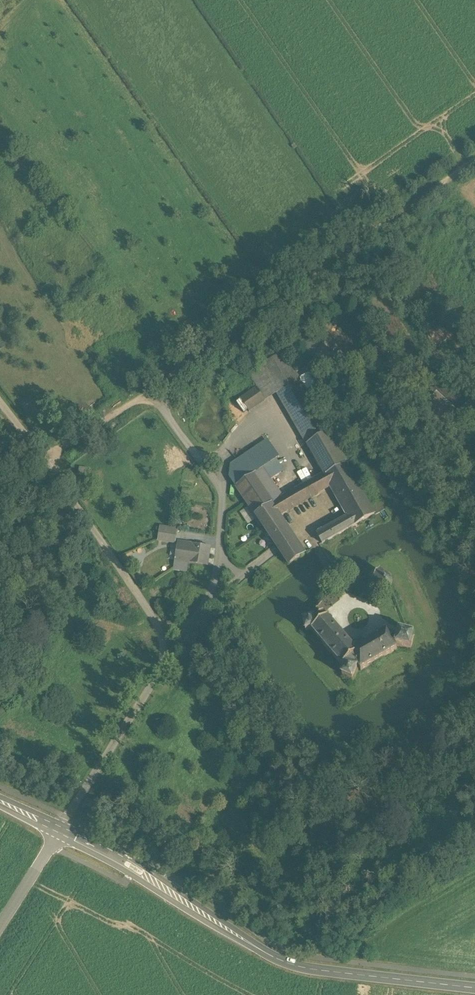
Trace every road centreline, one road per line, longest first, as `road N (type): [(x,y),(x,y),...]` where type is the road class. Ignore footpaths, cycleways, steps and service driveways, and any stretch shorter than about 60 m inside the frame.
road 1 (unclassified): [(474,989),(280,961),(60,830)]
road 2 (track): [(149,391),(474,161)]
road 3 (track): [(285,299),(474,377)]
road 4 (track): [(58,478),(69,444),(149,391)]

